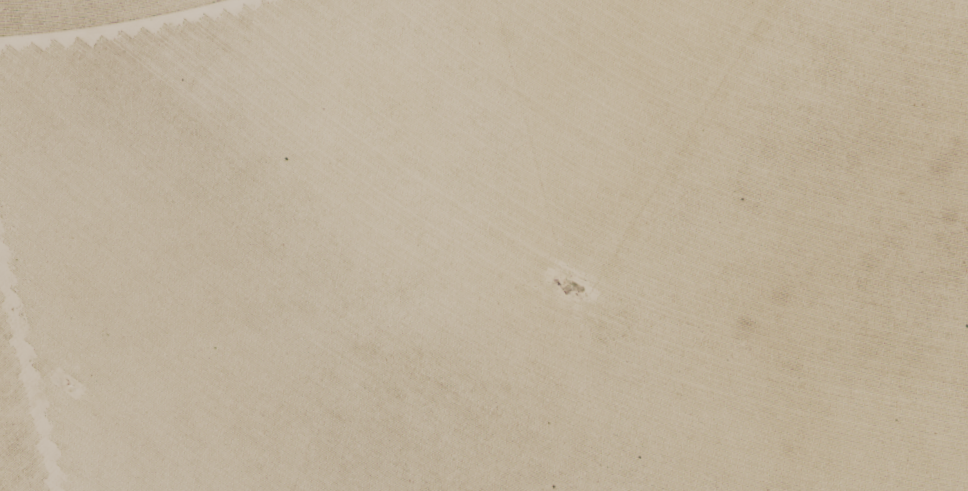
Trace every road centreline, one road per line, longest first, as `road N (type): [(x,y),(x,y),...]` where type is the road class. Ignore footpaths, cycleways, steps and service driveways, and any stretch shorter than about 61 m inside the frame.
road 1 (track): [(426,490),(313,0)]

